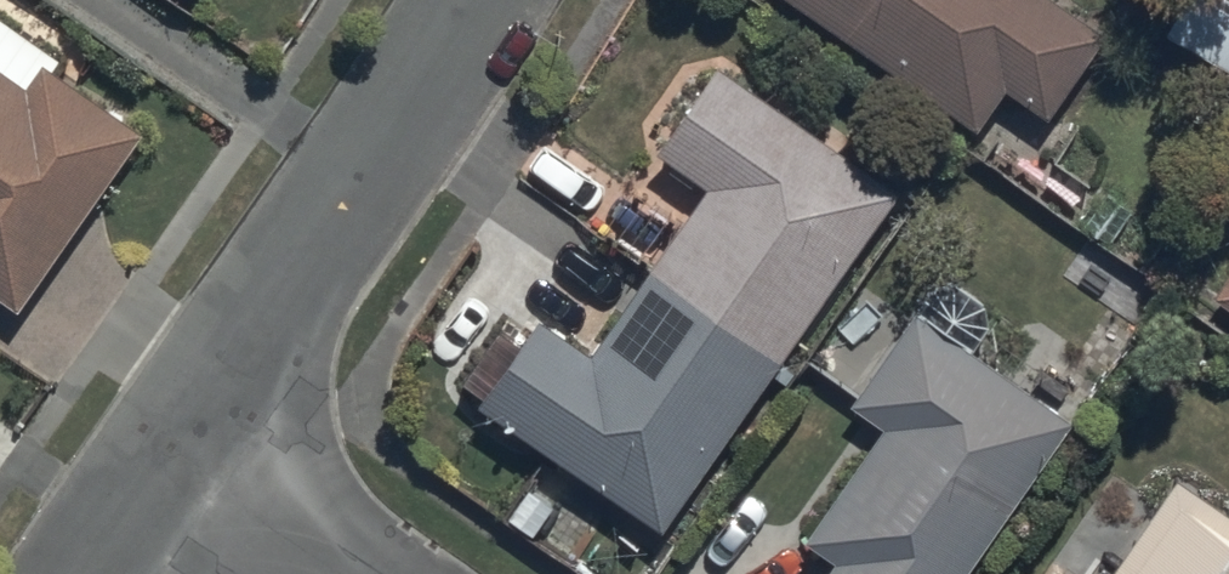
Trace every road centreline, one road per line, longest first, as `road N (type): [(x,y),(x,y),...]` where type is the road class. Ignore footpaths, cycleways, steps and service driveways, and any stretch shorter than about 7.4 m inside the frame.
road 1 (residential): [(478,0),(174,452)]
road 2 (residential): [(174,452),(344,573)]
road 3 (residential): [(174,452),(86,573)]

